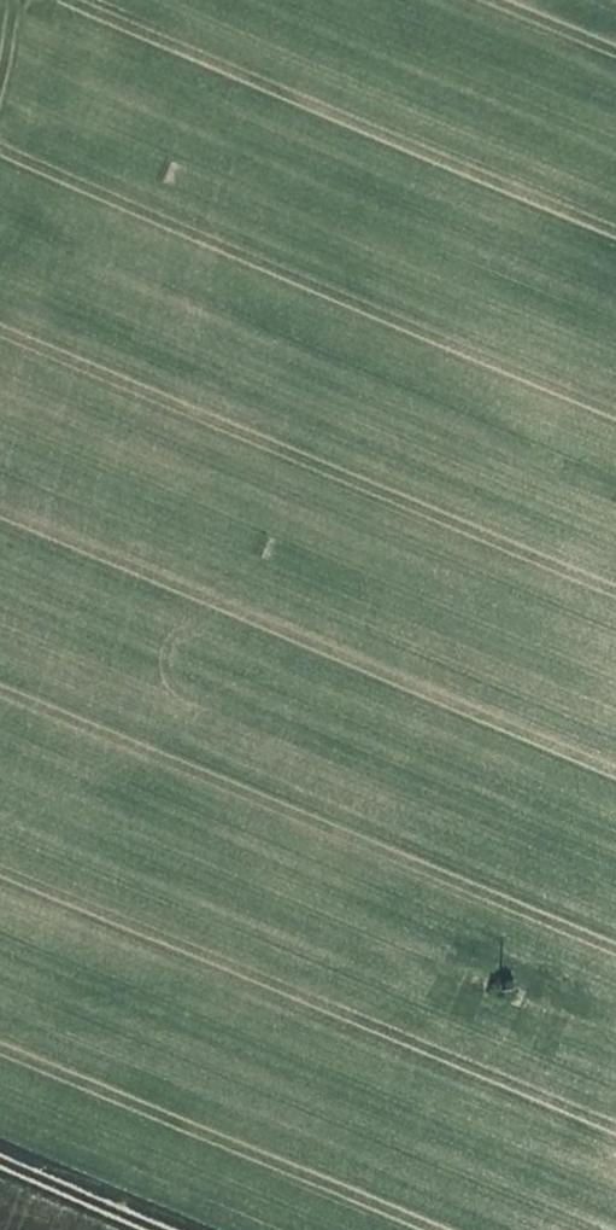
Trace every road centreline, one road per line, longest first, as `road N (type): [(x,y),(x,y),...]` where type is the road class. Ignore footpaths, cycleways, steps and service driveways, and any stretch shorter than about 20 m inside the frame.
road 1 (track): [(160,1229),(0,1160)]

